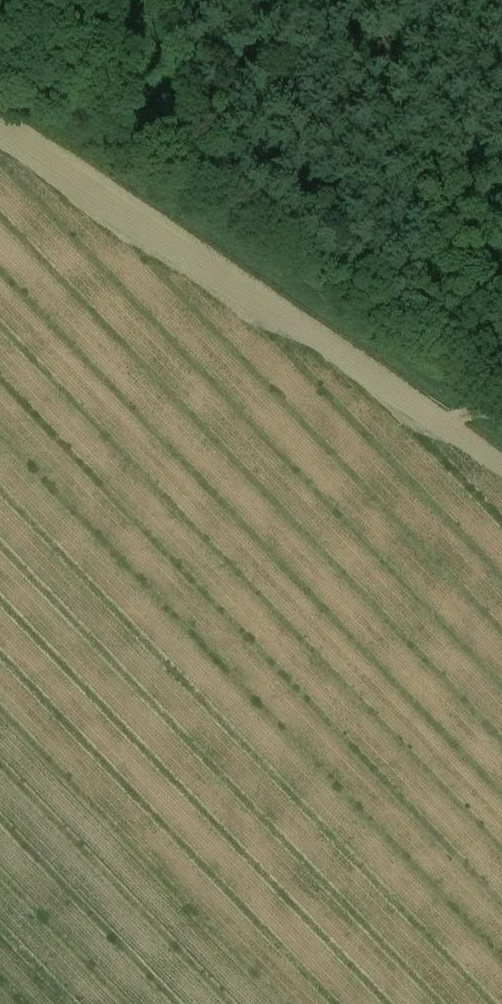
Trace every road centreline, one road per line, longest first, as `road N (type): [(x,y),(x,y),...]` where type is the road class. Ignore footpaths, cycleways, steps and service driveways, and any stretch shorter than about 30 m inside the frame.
road 1 (track): [(501,401),(123,145)]

